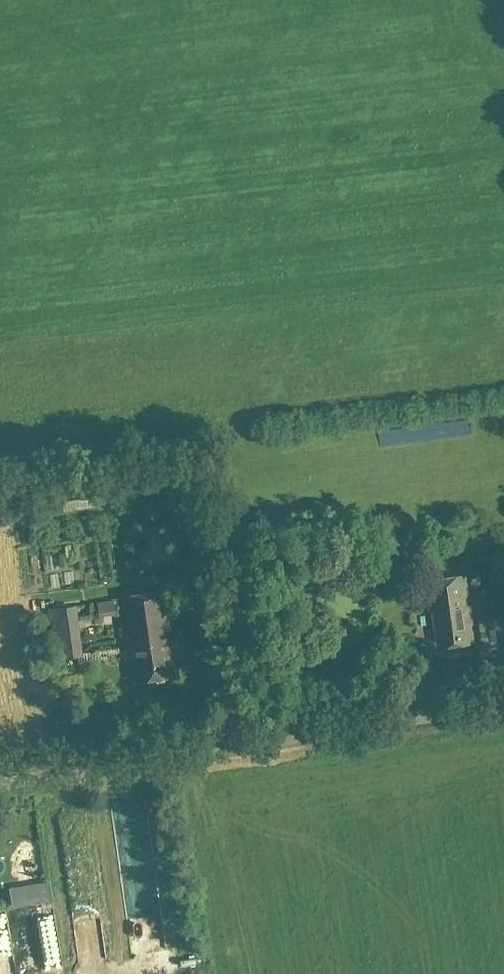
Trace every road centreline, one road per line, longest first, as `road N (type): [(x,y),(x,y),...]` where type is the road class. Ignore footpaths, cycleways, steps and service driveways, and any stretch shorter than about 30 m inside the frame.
road 1 (unclassified): [(0,790),(503,709)]

